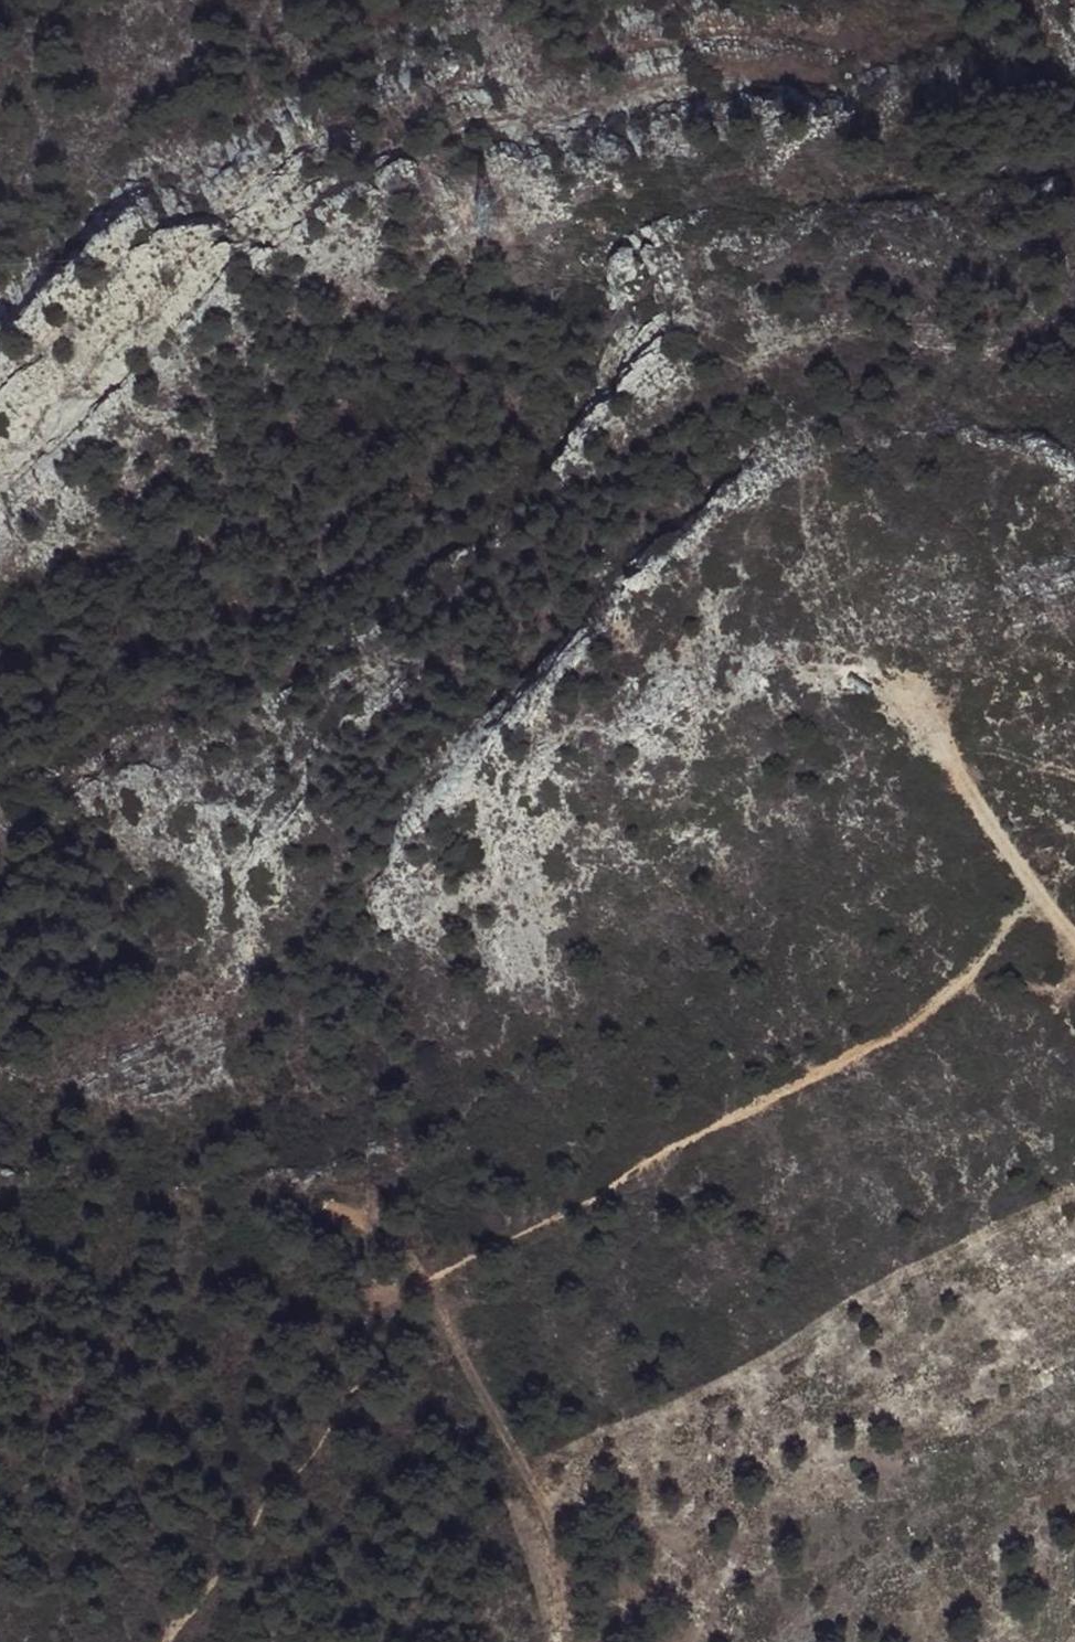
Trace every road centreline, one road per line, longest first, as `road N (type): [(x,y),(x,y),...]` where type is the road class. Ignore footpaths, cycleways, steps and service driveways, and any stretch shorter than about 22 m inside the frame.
road 1 (track): [(179,1641),(259,1523),(385,1383),(409,1317),(451,1283),(909,1031),(1042,895)]
road 2 (track): [(920,699),(974,799),(1074,939)]

